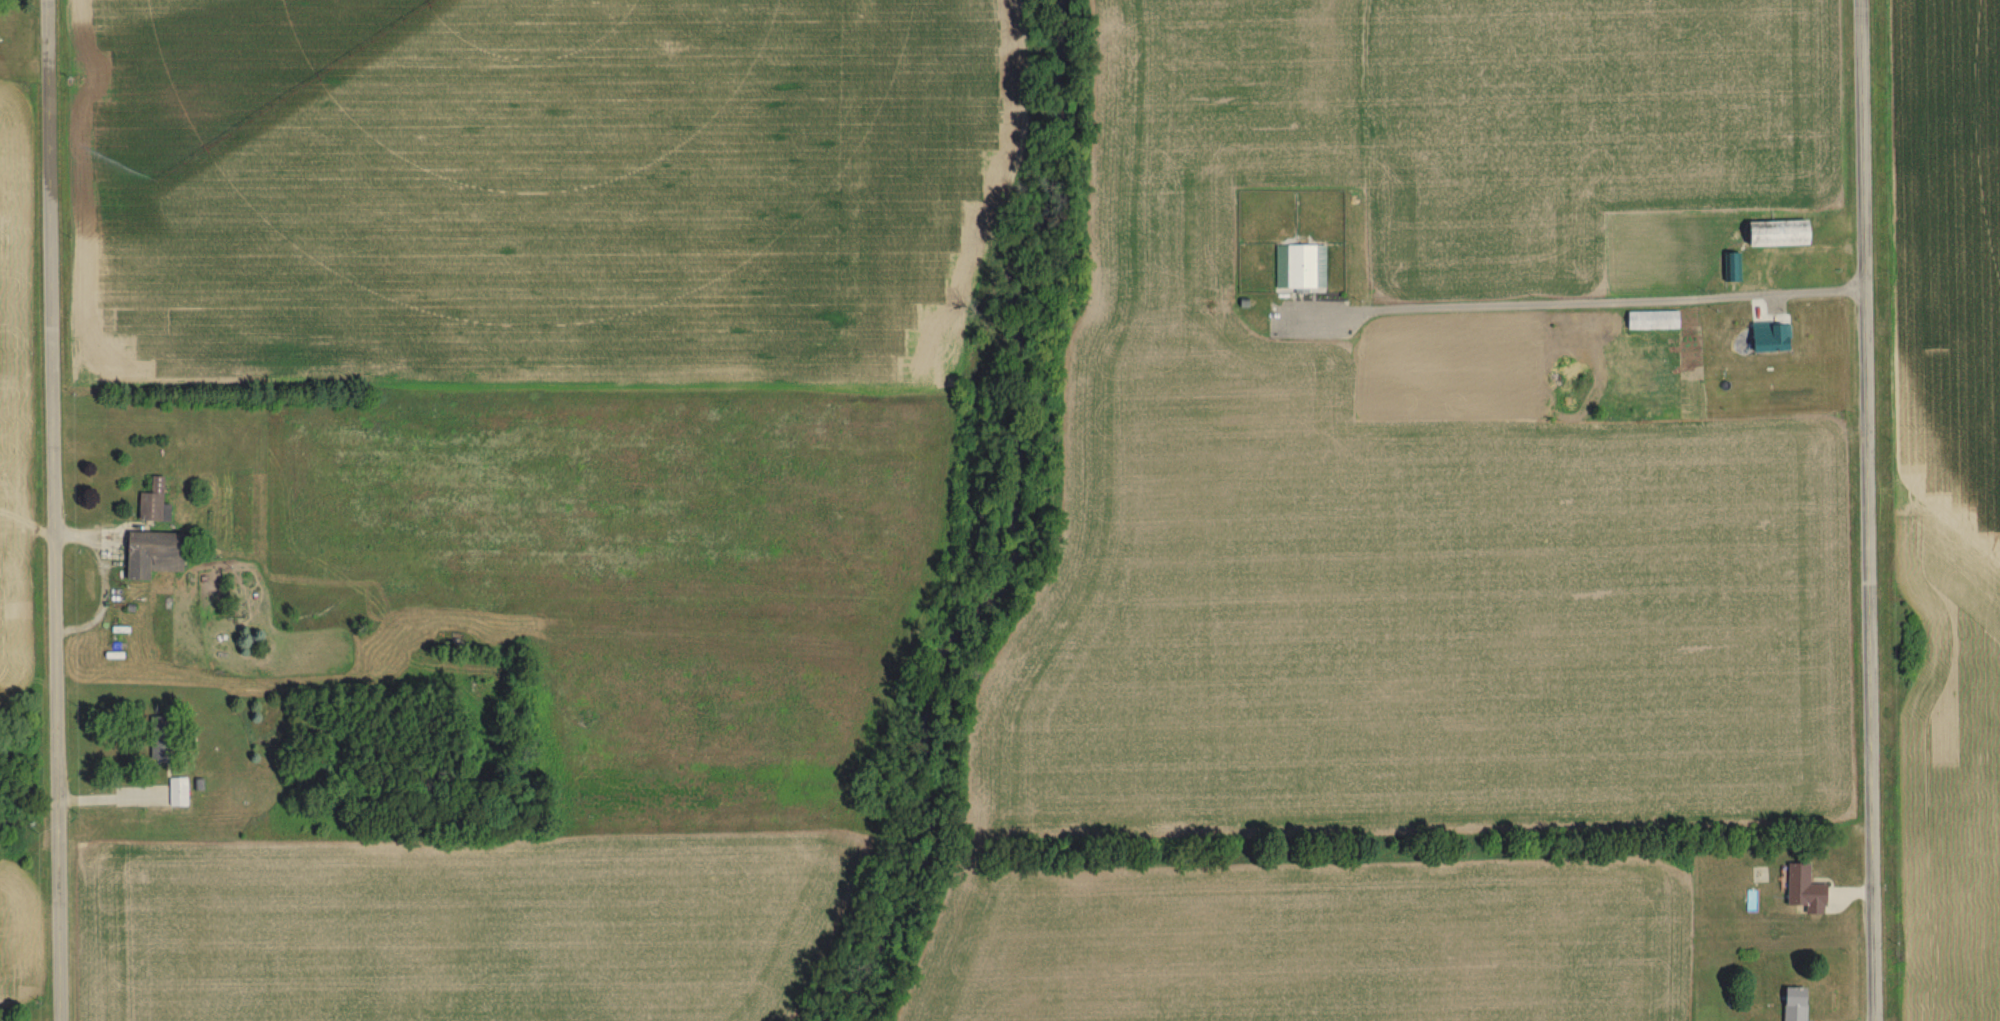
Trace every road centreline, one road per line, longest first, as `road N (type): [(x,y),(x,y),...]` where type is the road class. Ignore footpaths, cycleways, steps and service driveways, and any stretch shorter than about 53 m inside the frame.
road 1 (residential): [(1879,1020),(1860,0)]
road 2 (residential): [(54,1020),(49,0)]

